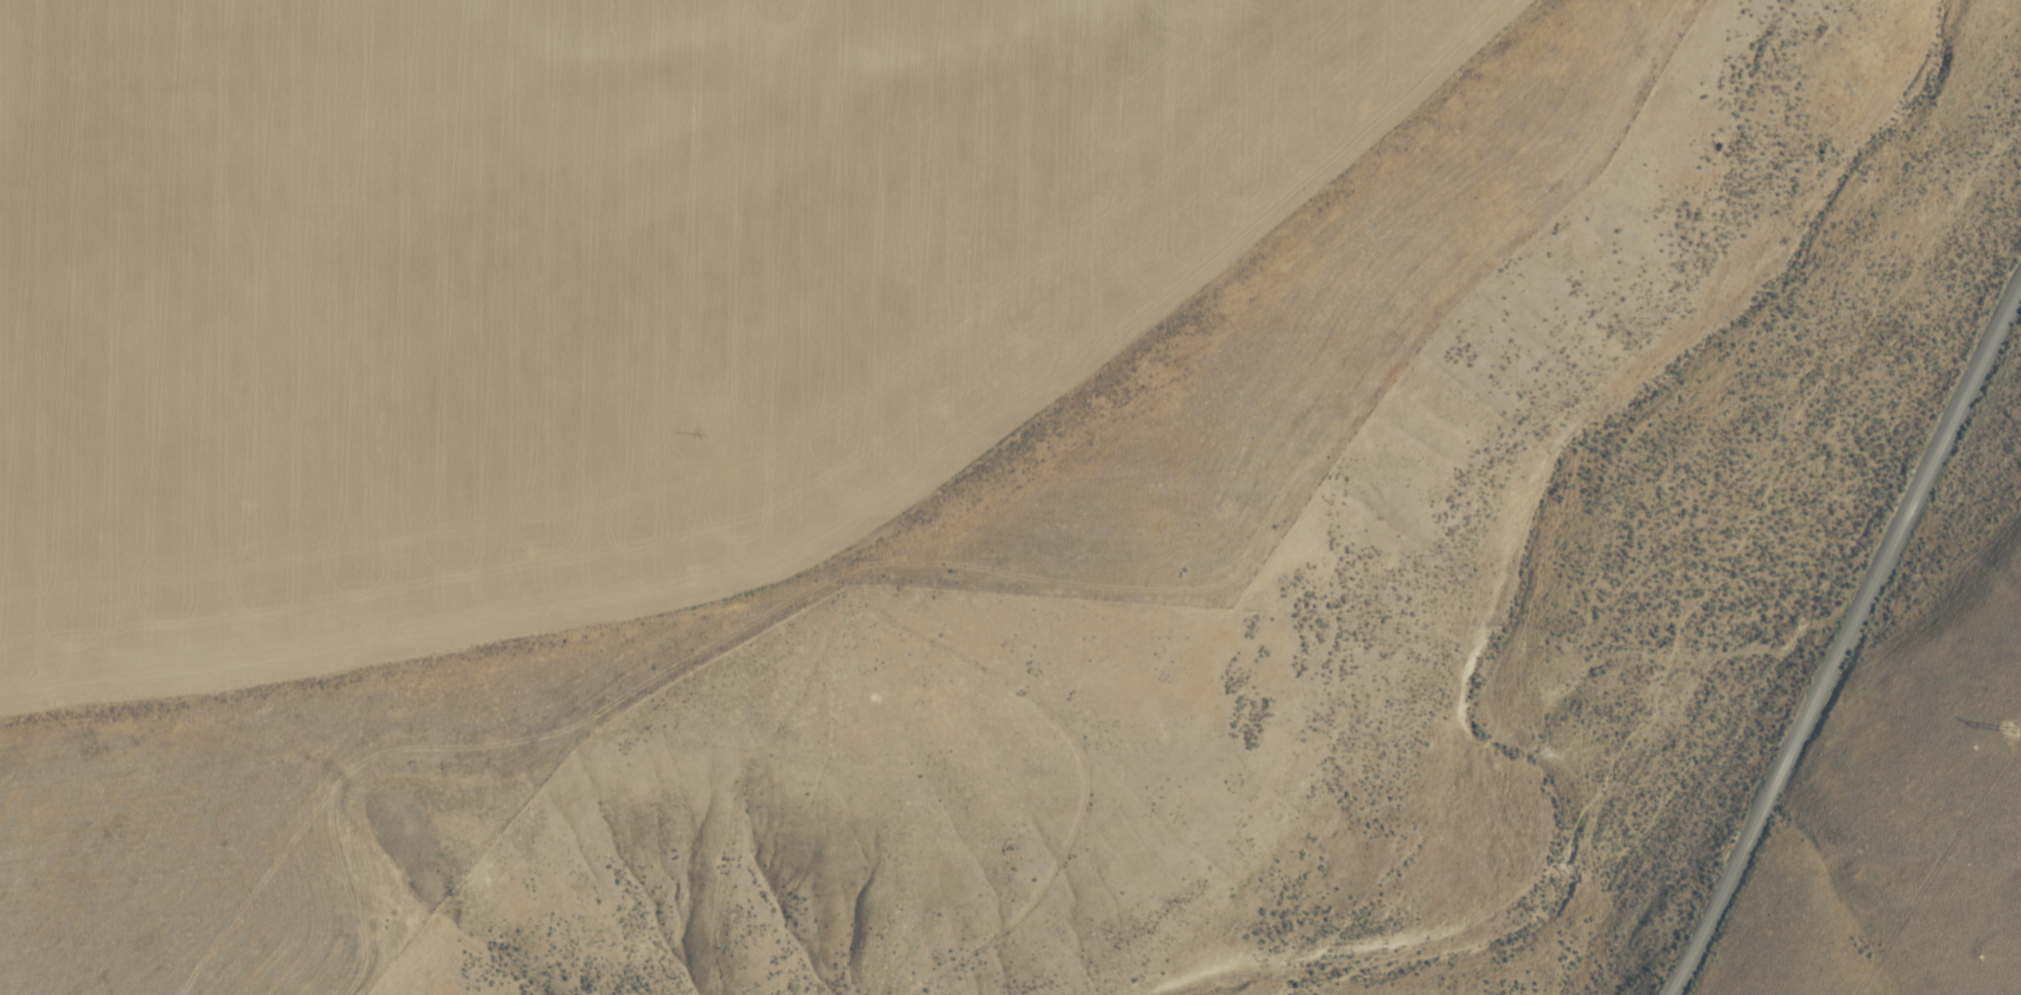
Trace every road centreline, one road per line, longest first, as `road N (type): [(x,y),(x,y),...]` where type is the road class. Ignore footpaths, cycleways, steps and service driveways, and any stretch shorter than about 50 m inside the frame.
road 1 (residential): [(1670,994),(2020,281)]

